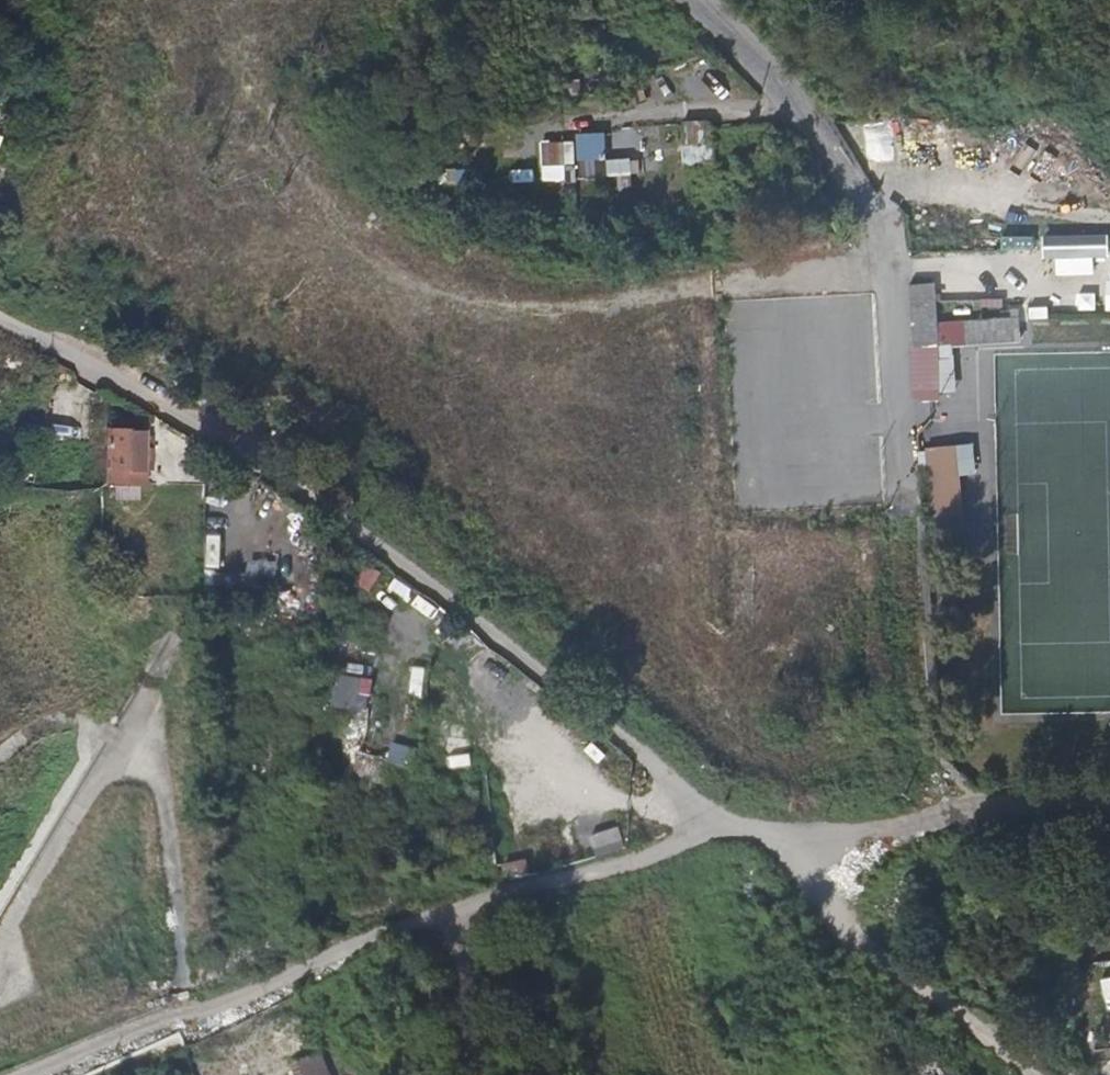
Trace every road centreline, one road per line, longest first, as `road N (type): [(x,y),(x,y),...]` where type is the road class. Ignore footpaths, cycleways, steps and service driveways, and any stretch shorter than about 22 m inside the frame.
road 1 (residential): [(701,0),(857,184),(879,269),(928,823)]

